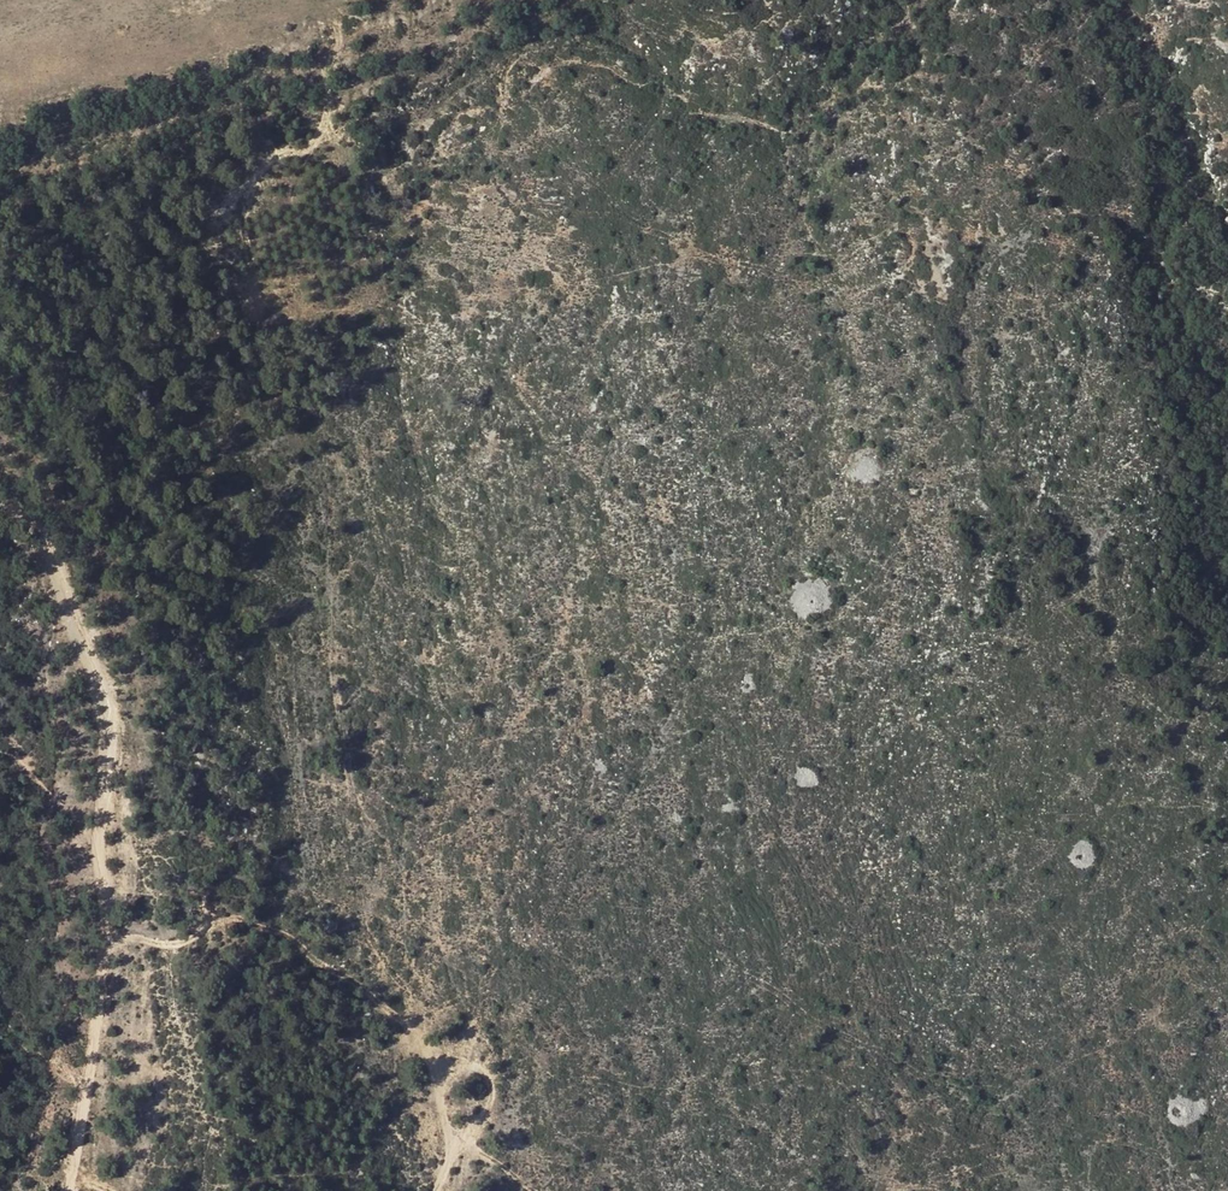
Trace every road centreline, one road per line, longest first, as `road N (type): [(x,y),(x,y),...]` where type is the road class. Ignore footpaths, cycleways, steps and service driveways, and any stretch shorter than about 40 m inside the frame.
road 1 (track): [(70,1190),(108,920),(101,824),(108,736),(98,682),(46,547),(0,505)]

